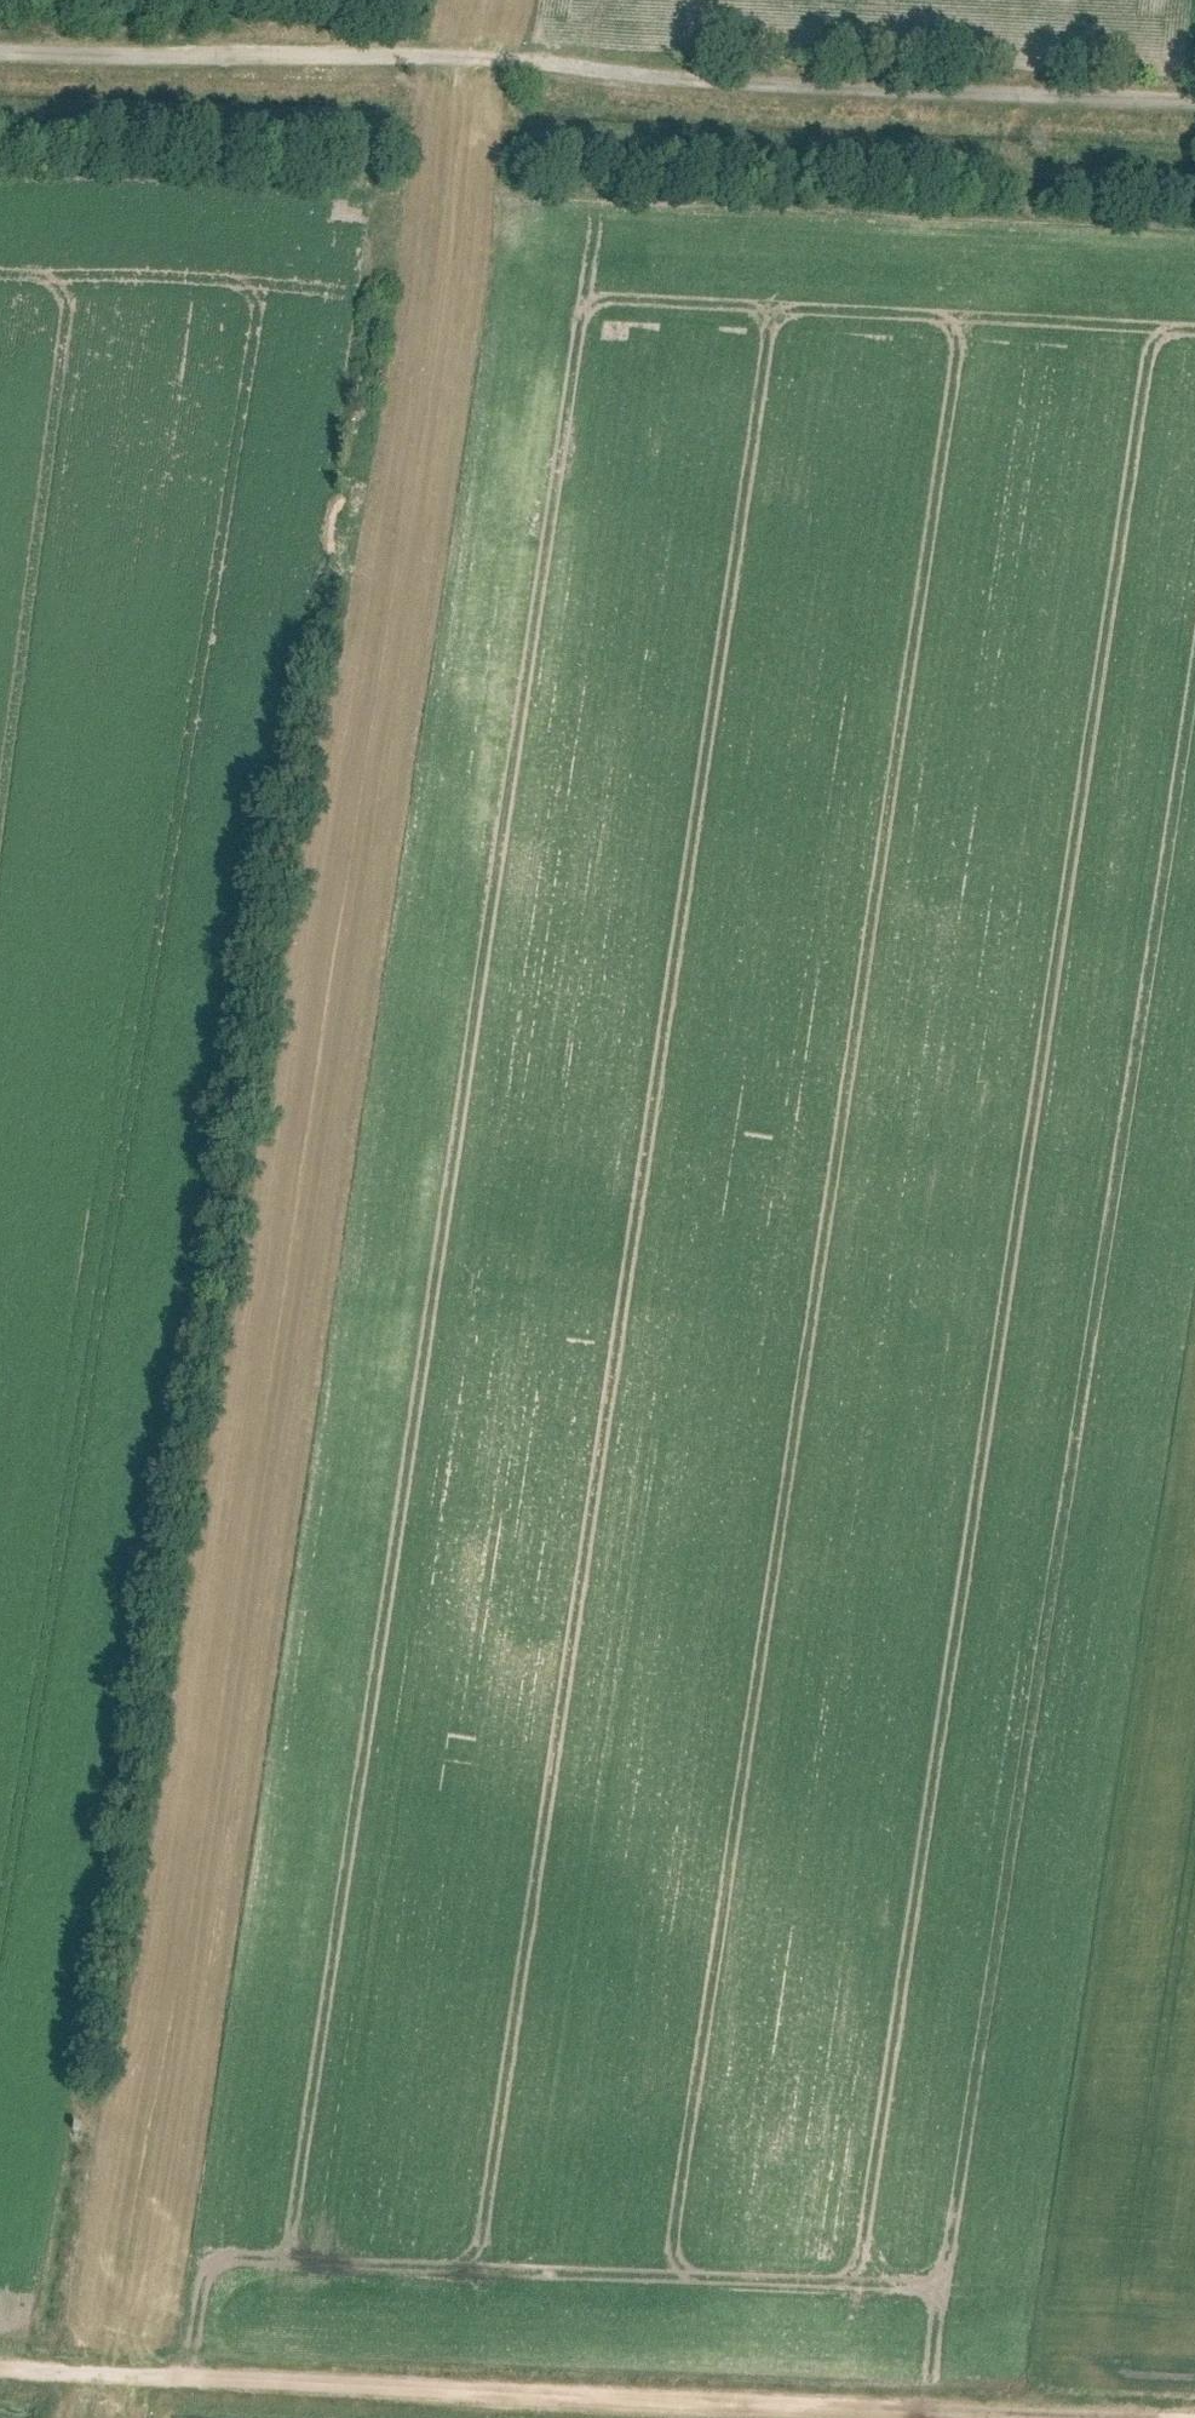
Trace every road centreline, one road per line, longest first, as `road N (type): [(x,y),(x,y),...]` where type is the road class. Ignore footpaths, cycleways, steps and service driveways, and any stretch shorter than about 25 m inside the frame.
road 1 (unclassified): [(1194,85),(421,41),(0,32)]
road 2 (track): [(0,2366),(1177,2417)]

